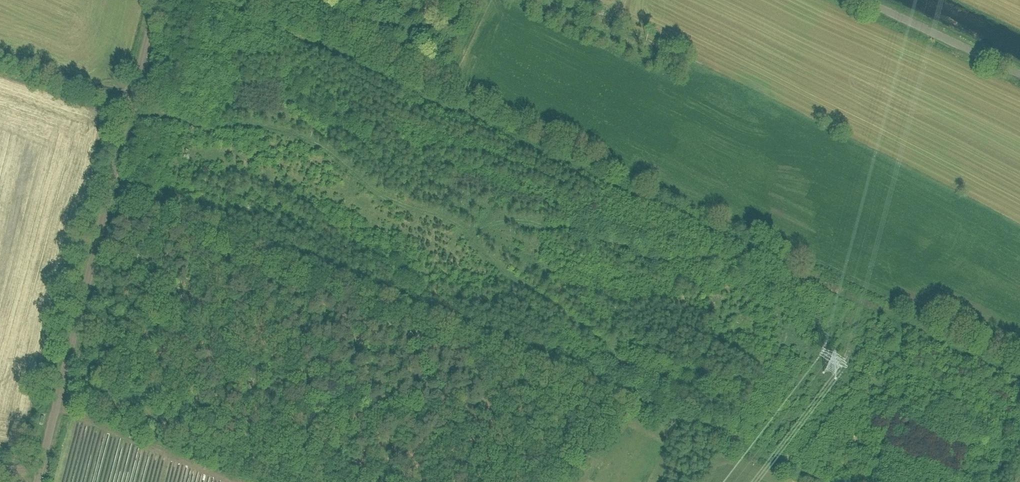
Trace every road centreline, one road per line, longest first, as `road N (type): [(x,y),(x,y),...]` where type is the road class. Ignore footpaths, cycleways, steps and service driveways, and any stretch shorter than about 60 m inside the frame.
road 1 (track): [(844,481),(653,410),(587,323),(510,276),(448,215),(392,195),(327,150),(247,123),(208,131),(170,114),(130,111)]
road 2 (track): [(486,0),(438,103),(1019,375)]
road 3 (unclassified): [(38,478),(158,0)]
road 4 (track): [(467,232),(507,222),(569,229),(646,261),(756,251)]
road 5 (track): [(305,481),(66,369)]
road 6 (track): [(907,322),(905,401),(878,465),(847,481)]
road 7 (residential): [(1019,74),(861,0)]

